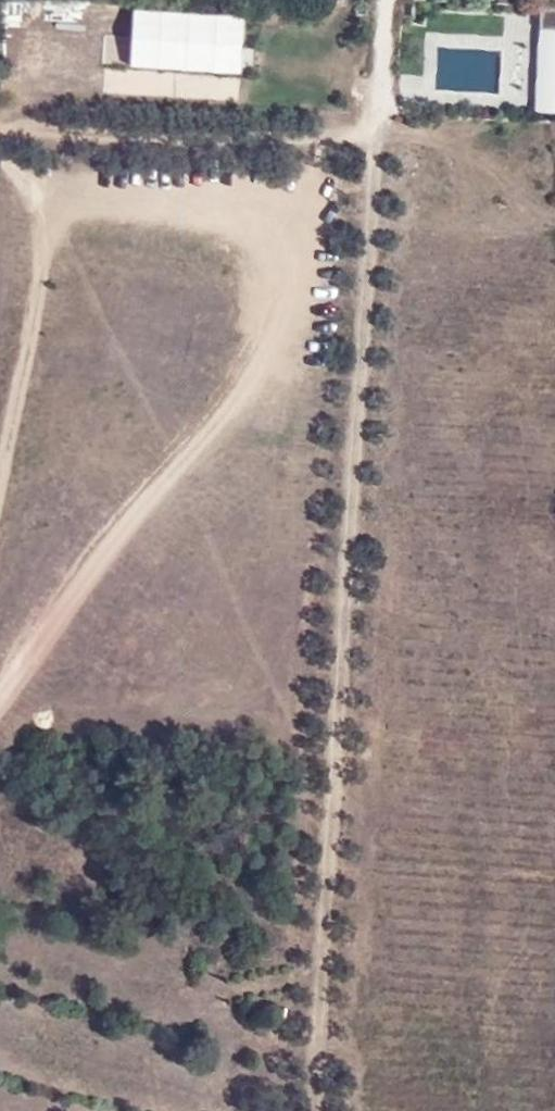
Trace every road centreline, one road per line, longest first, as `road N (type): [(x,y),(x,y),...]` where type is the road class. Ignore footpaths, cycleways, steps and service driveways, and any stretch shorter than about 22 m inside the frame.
road 1 (track): [(459,1110),(508,346)]
road 2 (track): [(0,709),(245,363),(282,251)]
road 3 (track): [(0,502),(44,251),(33,191),(0,152)]

